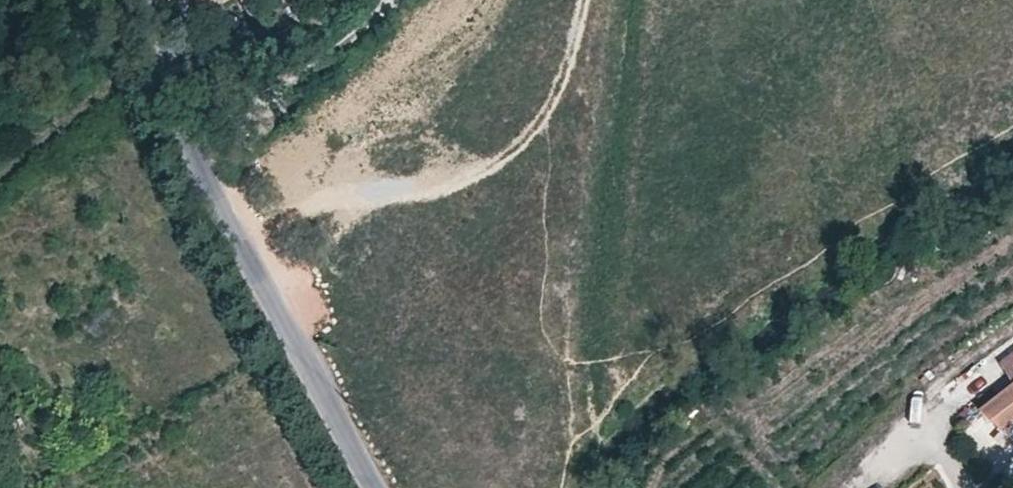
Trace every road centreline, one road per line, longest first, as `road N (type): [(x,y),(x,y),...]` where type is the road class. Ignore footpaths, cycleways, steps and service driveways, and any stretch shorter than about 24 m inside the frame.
road 1 (unclassified): [(147,0),(181,115),(380,487)]

